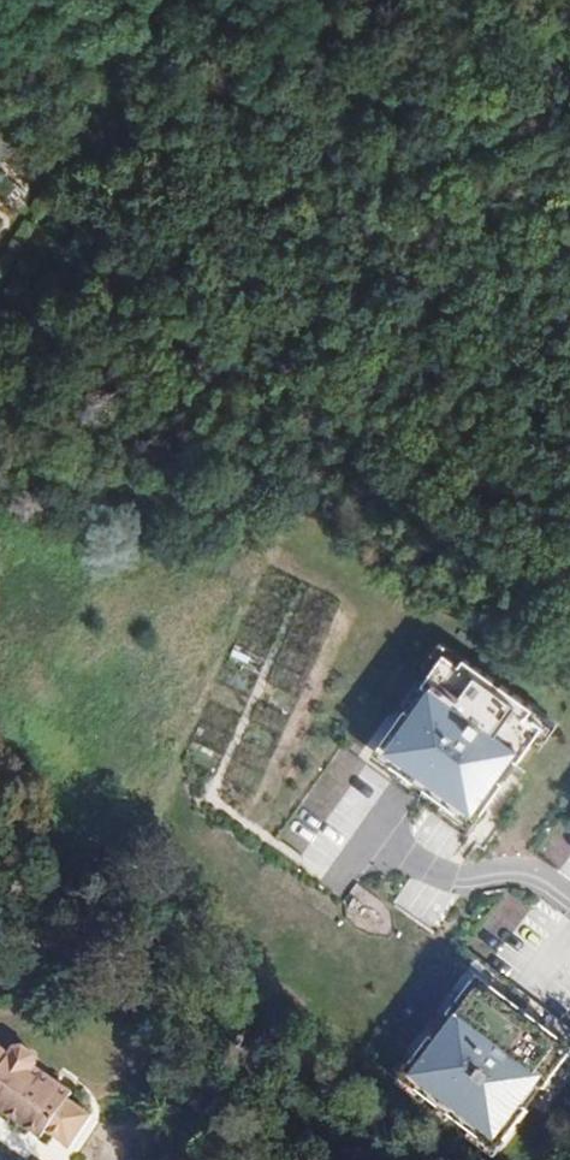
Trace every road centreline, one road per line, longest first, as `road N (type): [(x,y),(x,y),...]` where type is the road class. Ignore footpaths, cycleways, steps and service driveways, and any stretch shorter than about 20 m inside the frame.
road 1 (track): [(0,314),(191,0)]
road 2 (residential): [(569,902),(538,880),(454,880),(388,852),(367,856),(343,879)]

